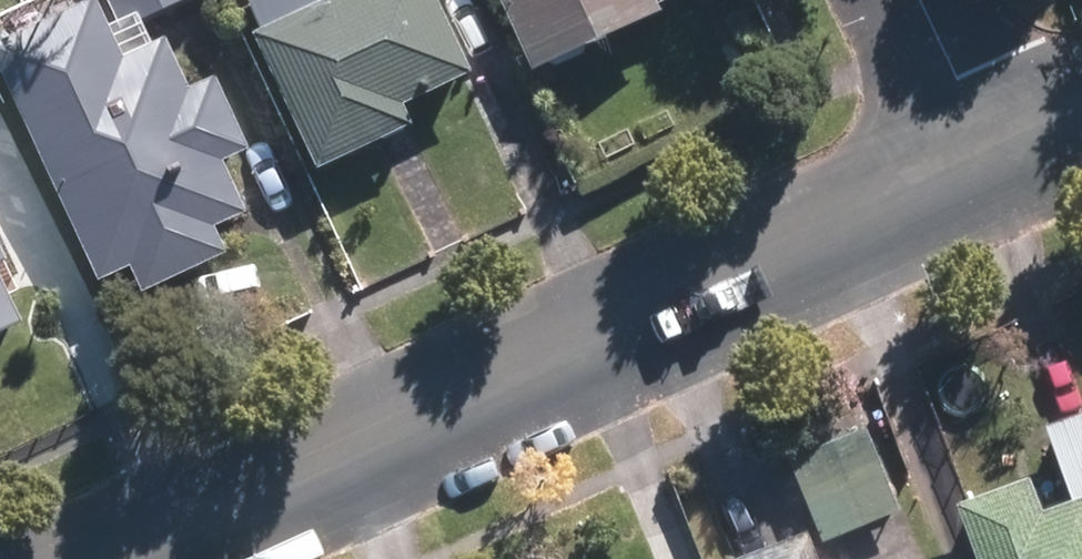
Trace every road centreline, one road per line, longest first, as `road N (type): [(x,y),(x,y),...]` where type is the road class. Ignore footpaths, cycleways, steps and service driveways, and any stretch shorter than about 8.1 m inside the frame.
road 1 (residential): [(991,160),(127,558)]
road 2 (residential): [(919,0),(991,160)]

